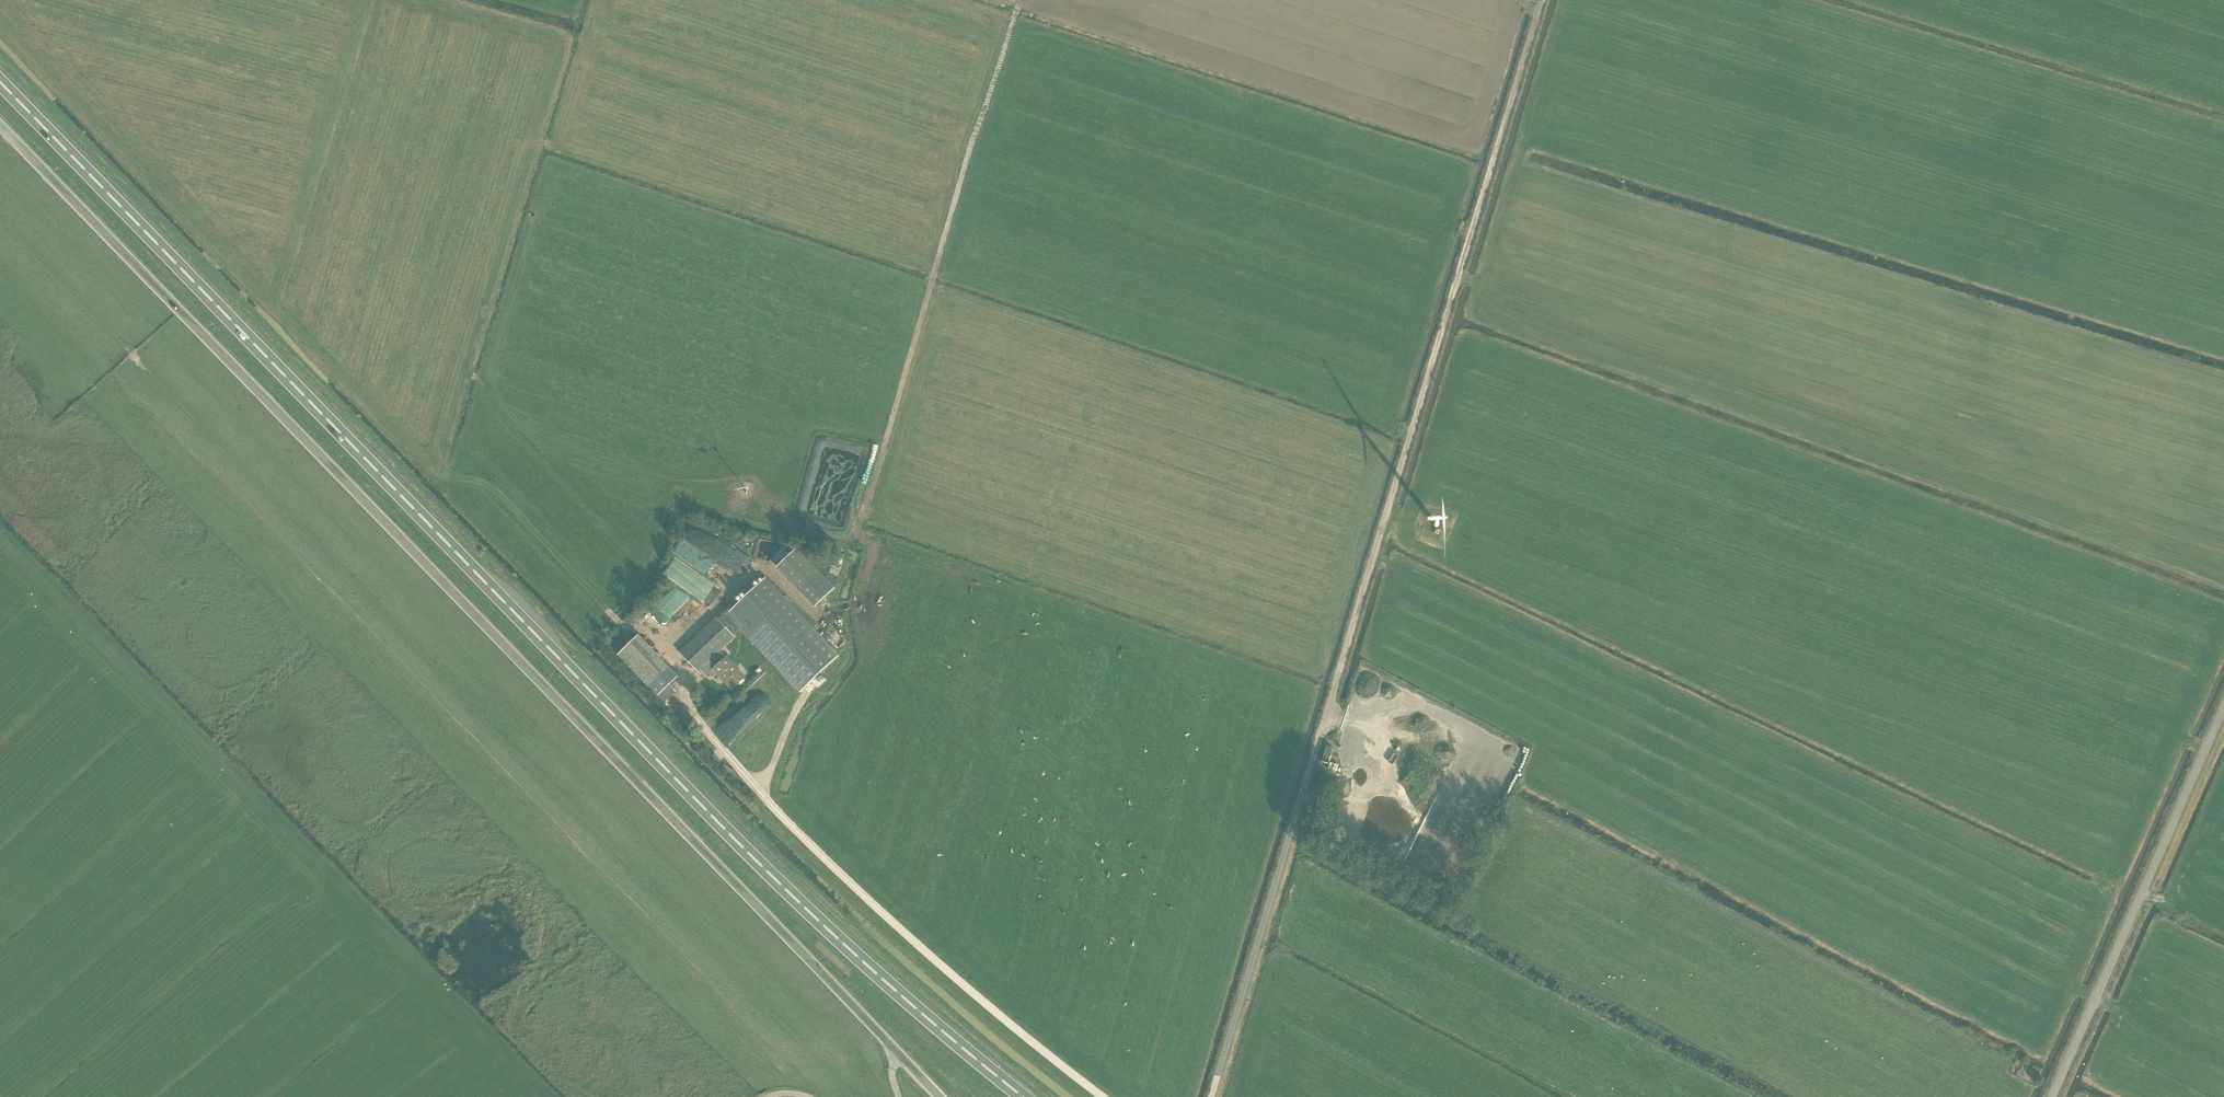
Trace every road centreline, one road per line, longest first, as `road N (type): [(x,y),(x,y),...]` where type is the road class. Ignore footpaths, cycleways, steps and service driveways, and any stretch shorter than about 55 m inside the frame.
road 1 (trunk): [(1026,1096),(854,955),(731,835),(0,79)]
road 2 (unclassified): [(901,1056),(0,124)]
road 3 (unclassified): [(1542,0),(1212,1096)]
road 4 (unclassified): [(695,716),(843,876),(1105,1096)]
road 5 (unclassified): [(2051,1096),(2223,706)]

